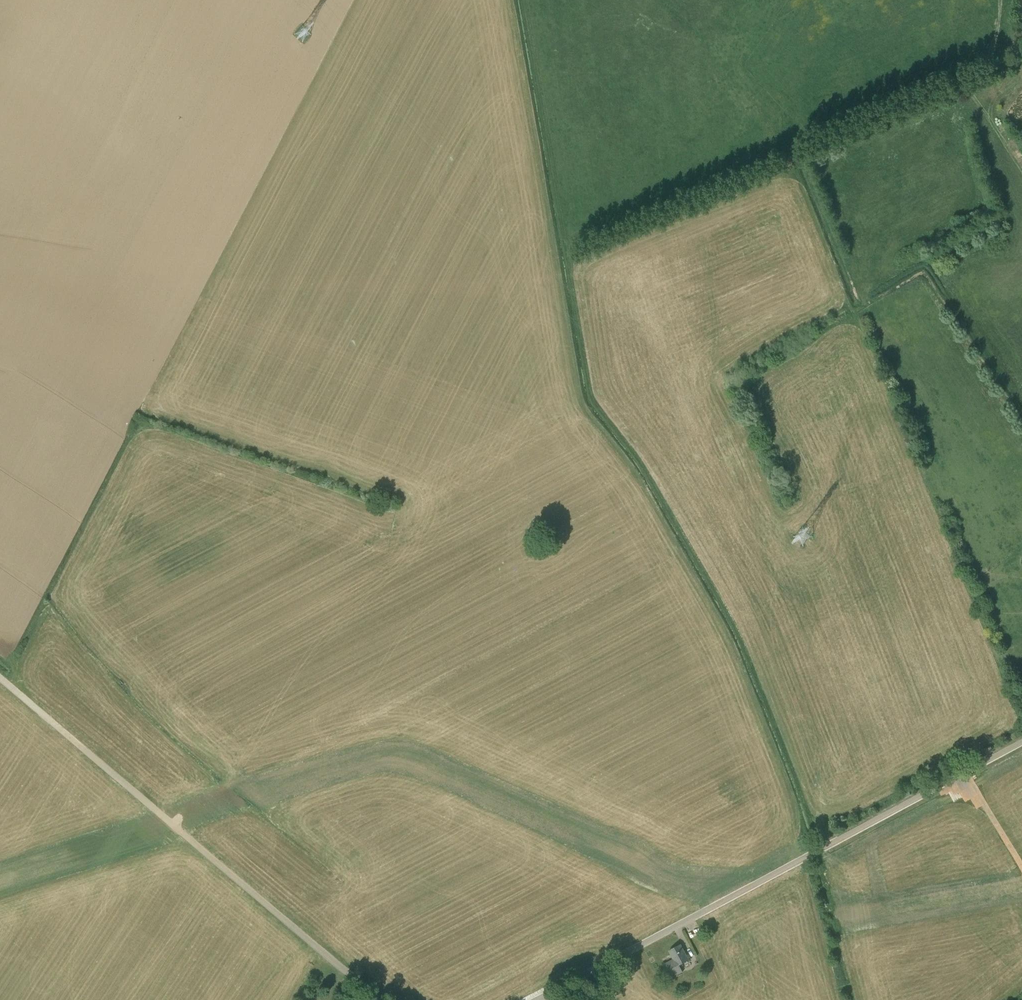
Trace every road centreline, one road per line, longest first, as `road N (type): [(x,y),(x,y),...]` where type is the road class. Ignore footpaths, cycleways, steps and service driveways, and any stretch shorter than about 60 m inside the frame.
road 1 (unclassified): [(1021,738),(535,999)]
road 2 (unclassified): [(379,999),(0,678)]

